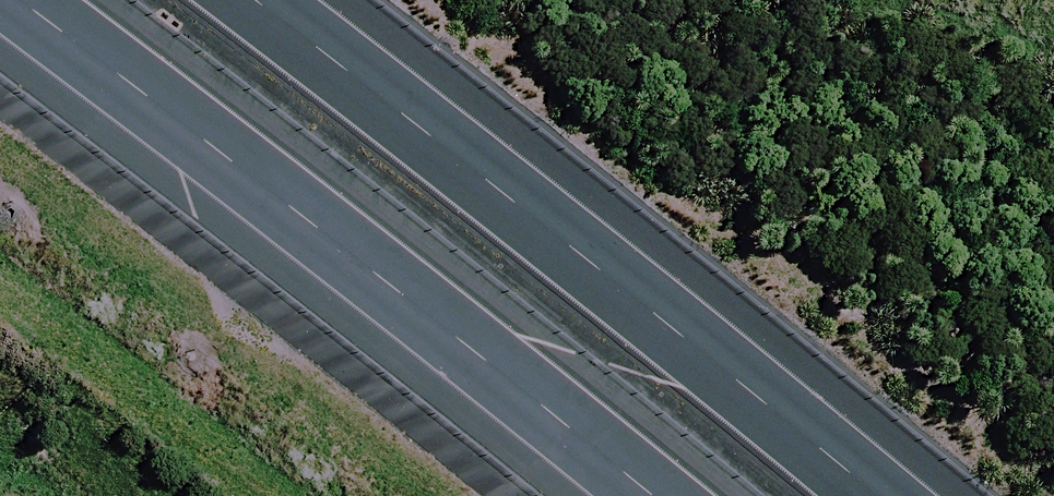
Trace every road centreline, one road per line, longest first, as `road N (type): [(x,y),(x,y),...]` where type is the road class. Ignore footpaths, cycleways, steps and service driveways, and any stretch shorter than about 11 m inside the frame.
road 1 (motorway): [(244,0),(853,495)]
road 2 (motorway): [(603,495),(0,35)]

